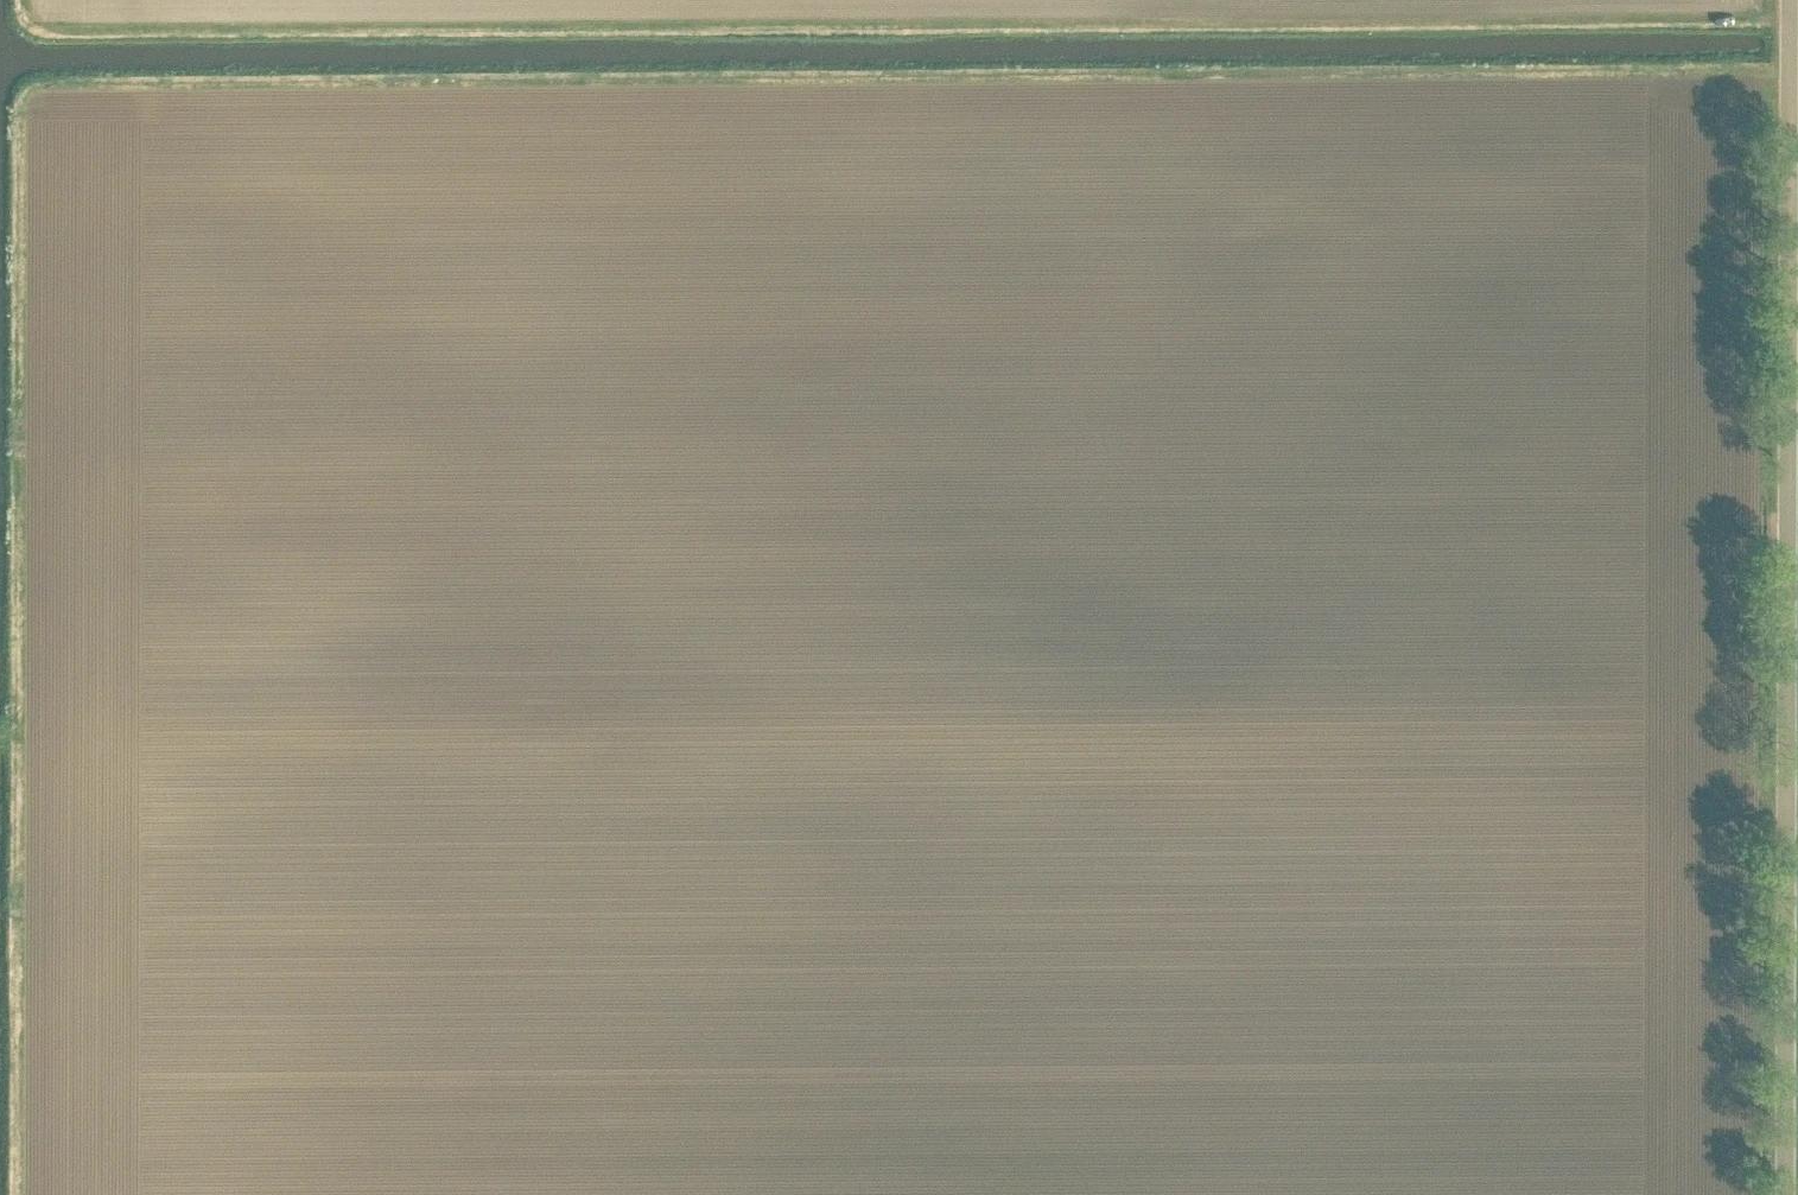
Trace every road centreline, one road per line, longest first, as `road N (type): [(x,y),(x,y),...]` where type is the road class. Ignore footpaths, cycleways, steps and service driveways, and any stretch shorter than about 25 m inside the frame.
road 1 (unclassified): [(1787,1194),(1792,0)]

